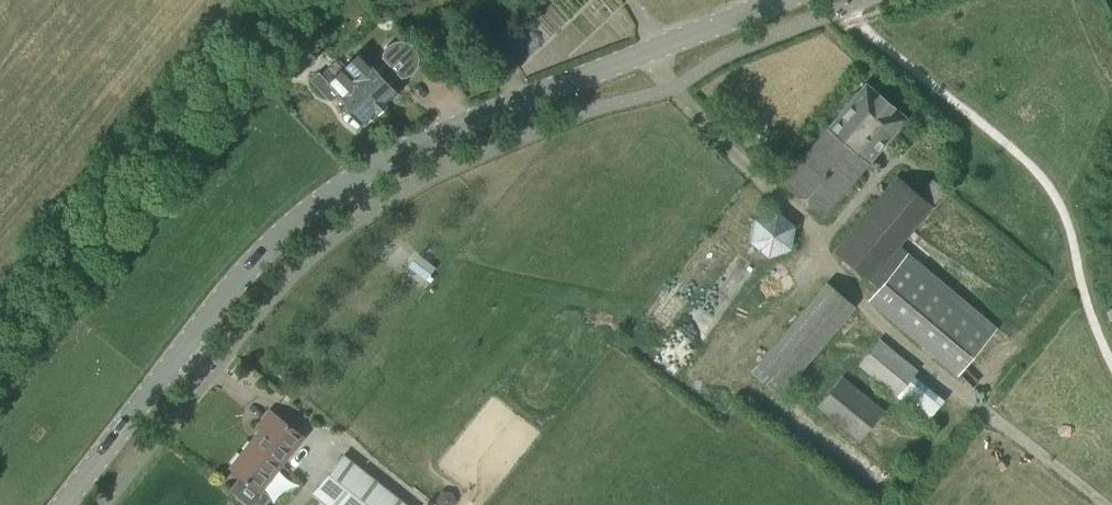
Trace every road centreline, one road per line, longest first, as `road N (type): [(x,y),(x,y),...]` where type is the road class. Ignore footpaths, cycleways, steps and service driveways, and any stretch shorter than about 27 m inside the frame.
road 1 (tertiary): [(66,504),(178,356),(326,200),(430,140),(788,0)]

